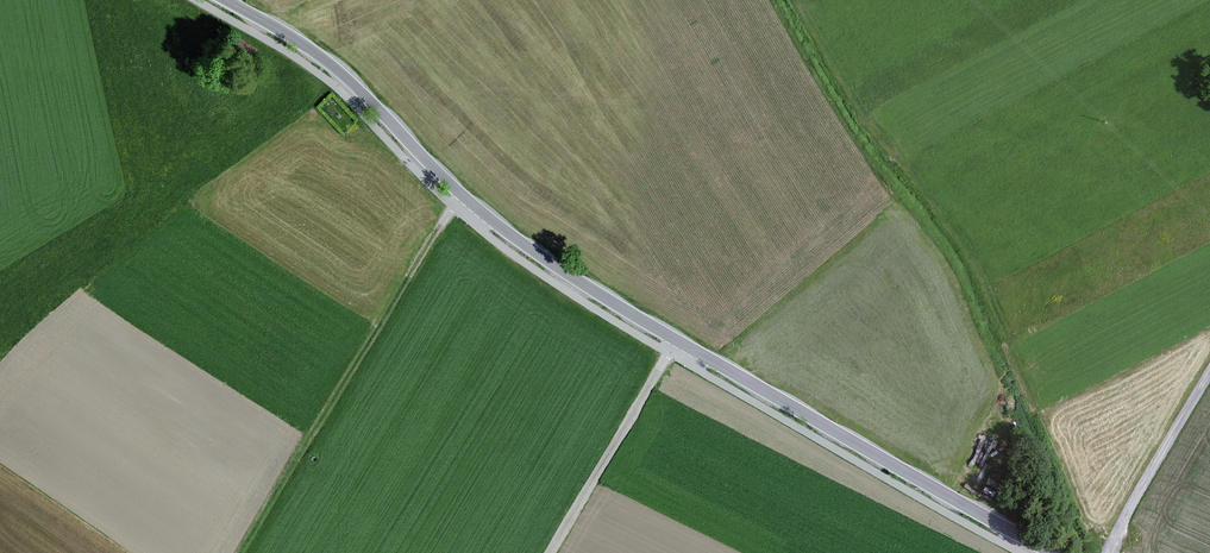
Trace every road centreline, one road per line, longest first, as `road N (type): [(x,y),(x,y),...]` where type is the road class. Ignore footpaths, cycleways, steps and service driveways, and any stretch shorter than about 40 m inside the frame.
road 1 (secondary): [(1057,552),(546,256),(459,188),(342,69),(231,0)]
road 2 (track): [(1111,552),(978,257),(915,173)]
road 3 (track): [(680,338),(551,552)]
road 4 (track): [(1111,552),(1209,377)]

